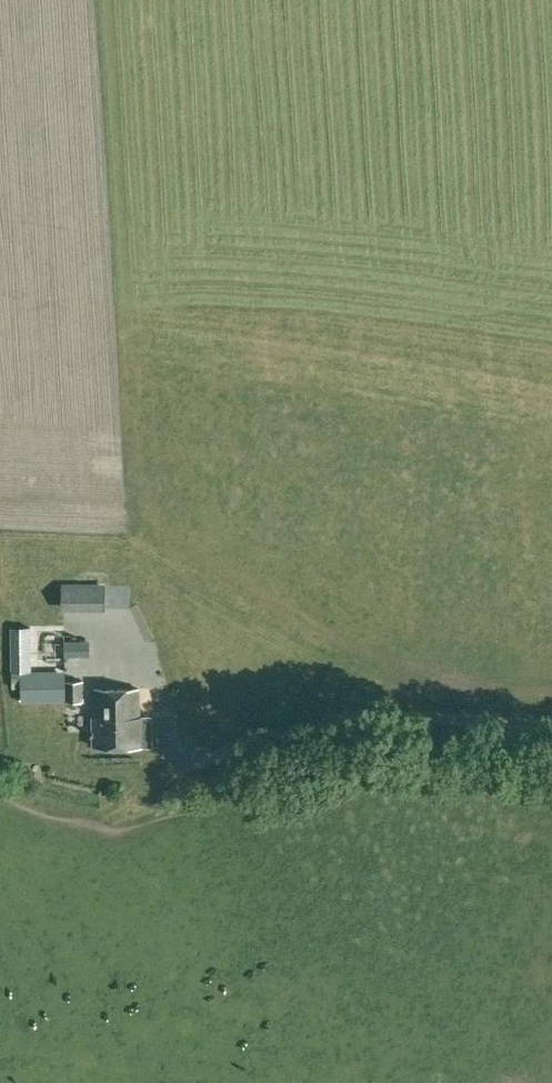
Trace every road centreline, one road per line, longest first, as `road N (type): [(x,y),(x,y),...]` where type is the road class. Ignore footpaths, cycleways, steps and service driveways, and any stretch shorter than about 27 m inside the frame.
road 1 (unclassified): [(551,730),(367,725),(273,736),(207,762)]

